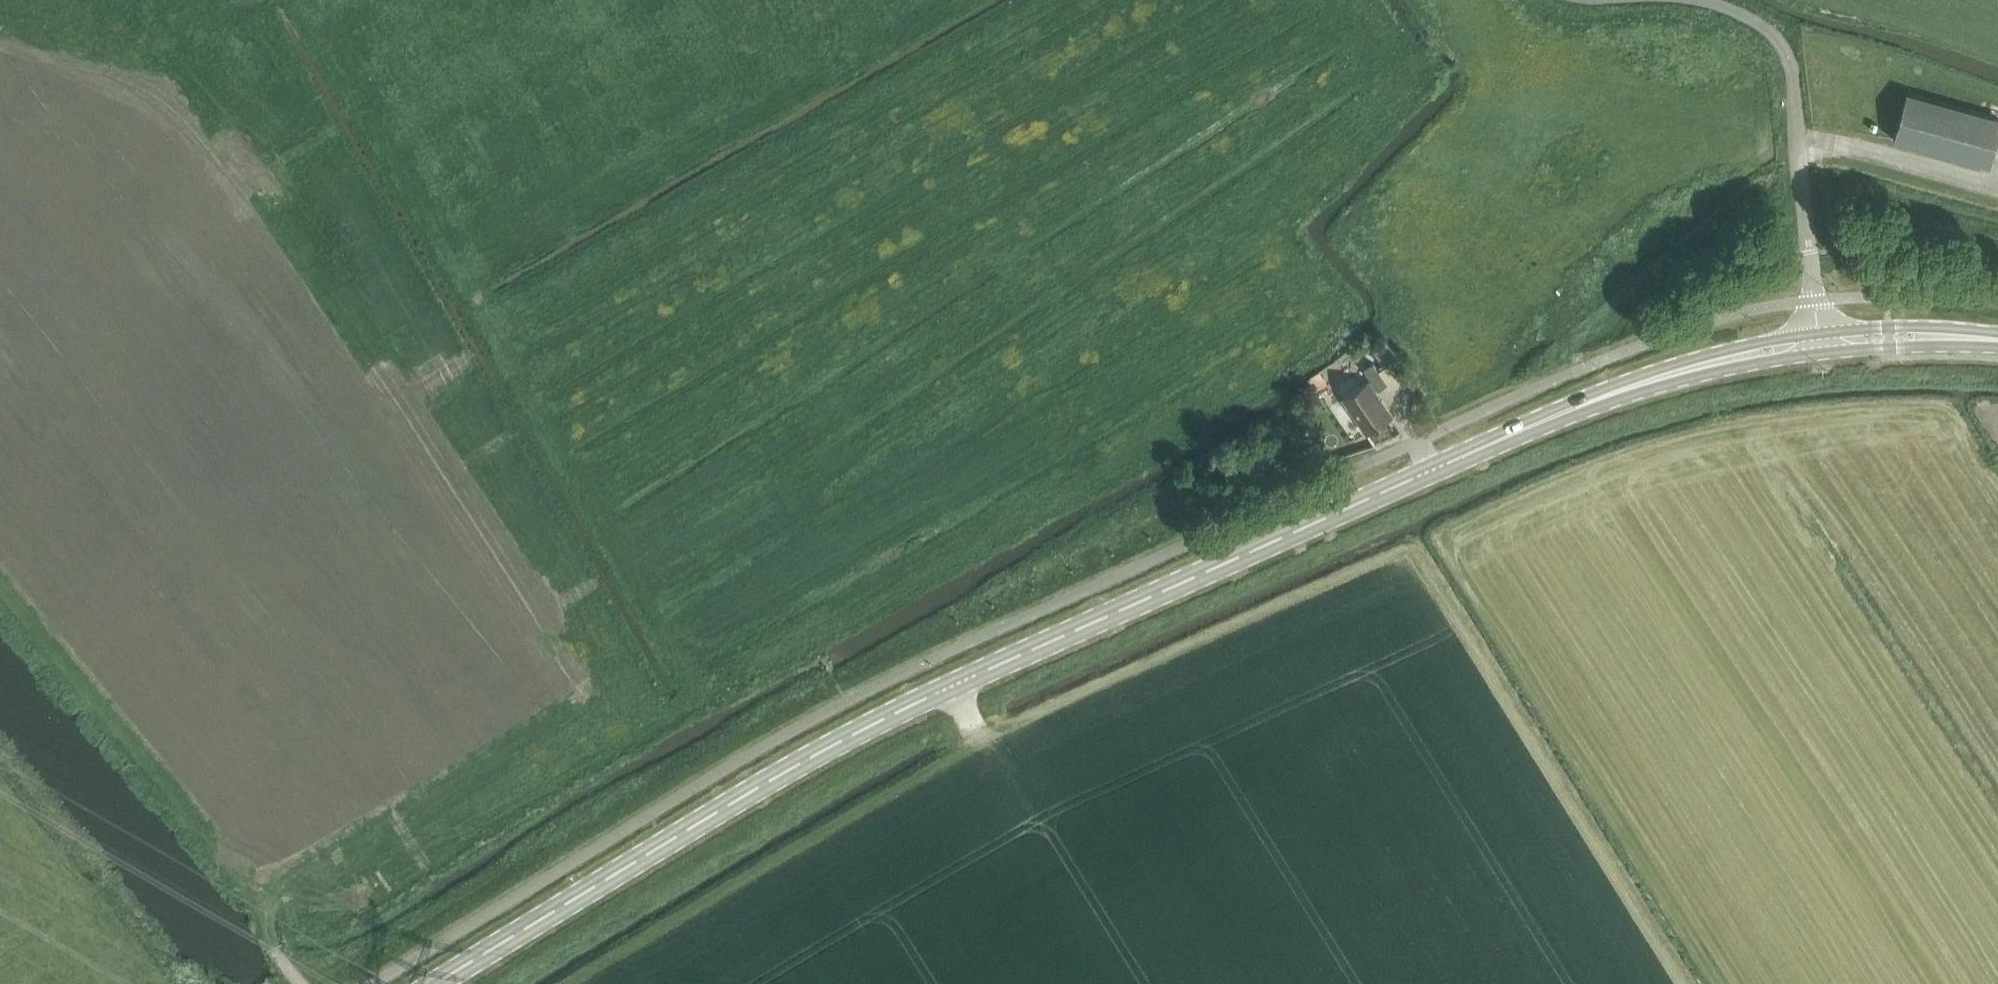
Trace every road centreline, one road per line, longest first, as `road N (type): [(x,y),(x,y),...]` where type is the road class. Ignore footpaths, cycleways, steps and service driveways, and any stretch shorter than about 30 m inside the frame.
road 1 (secondary): [(438,983),(757,790),(941,689),(1638,389)]
road 2 (unclassified): [(1816,335),(1783,49),(1738,13),(1698,0)]
road 3 (secondary): [(1816,335),(1700,362),(1638,389)]
road 4 (secondary): [(1638,389),(1818,350)]
road 5 (secondary): [(1997,338),(1900,328),(1816,335)]
road 6 (secondary): [(1818,350),(1997,346)]

